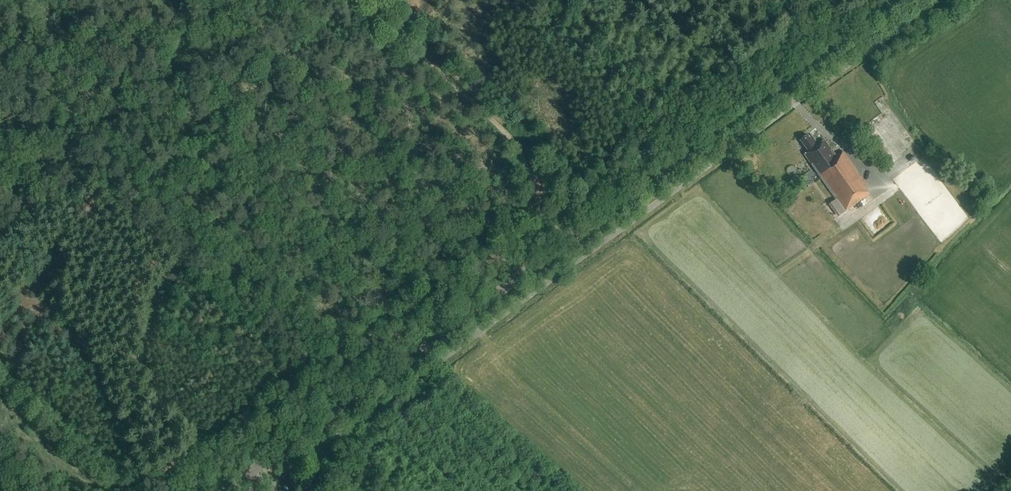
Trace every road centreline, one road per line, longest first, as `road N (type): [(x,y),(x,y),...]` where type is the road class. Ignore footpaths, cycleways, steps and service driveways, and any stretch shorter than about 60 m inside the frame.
road 1 (tertiary): [(256,468),(900,0)]
road 2 (track): [(0,410),(95,485),(159,474),(187,490)]

